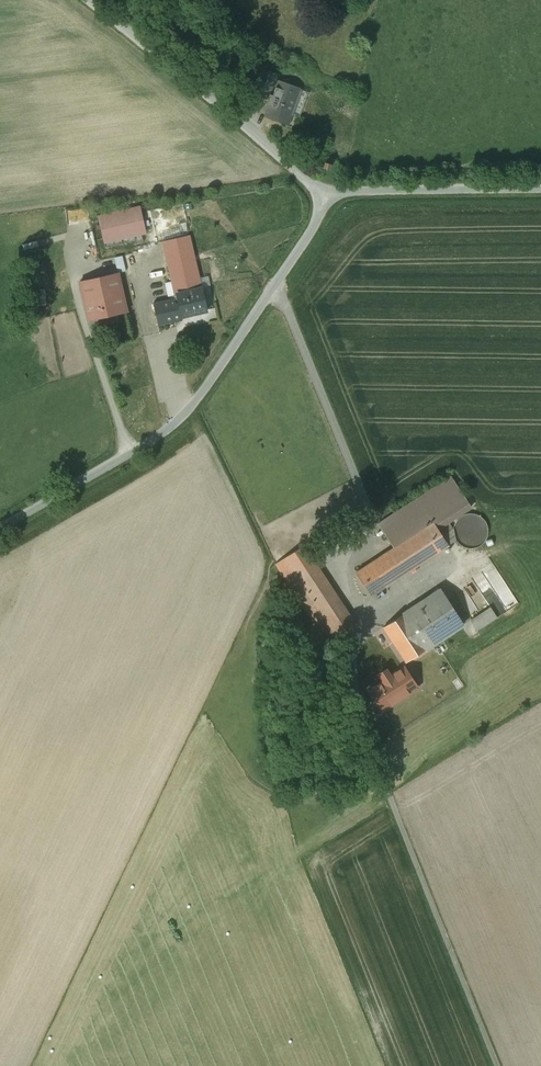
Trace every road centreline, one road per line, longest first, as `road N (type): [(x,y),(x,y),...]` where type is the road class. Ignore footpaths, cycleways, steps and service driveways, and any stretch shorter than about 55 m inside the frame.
road 1 (residential): [(0,528),(162,432),(190,404),(334,191)]
road 2 (unclassified): [(88,0),(306,181),(334,191)]
road 3 (unclassified): [(334,191),(540,189)]

